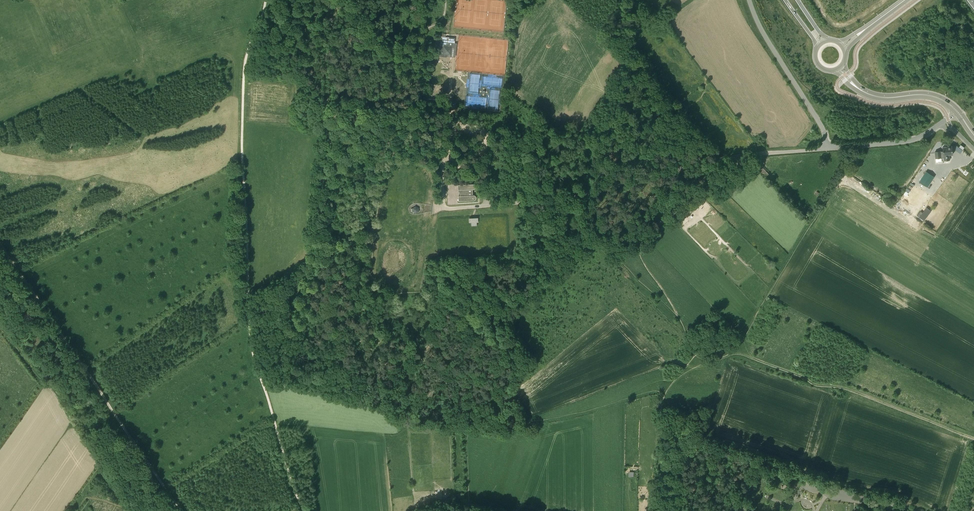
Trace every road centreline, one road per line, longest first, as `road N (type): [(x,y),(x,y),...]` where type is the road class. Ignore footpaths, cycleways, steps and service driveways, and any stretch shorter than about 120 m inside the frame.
road 1 (track): [(181,510),(0,243)]
road 2 (unclassified): [(948,119),(911,141),(828,148),(749,0)]
road 3 (tertiary): [(840,67),(868,94),(927,95),(958,111)]

